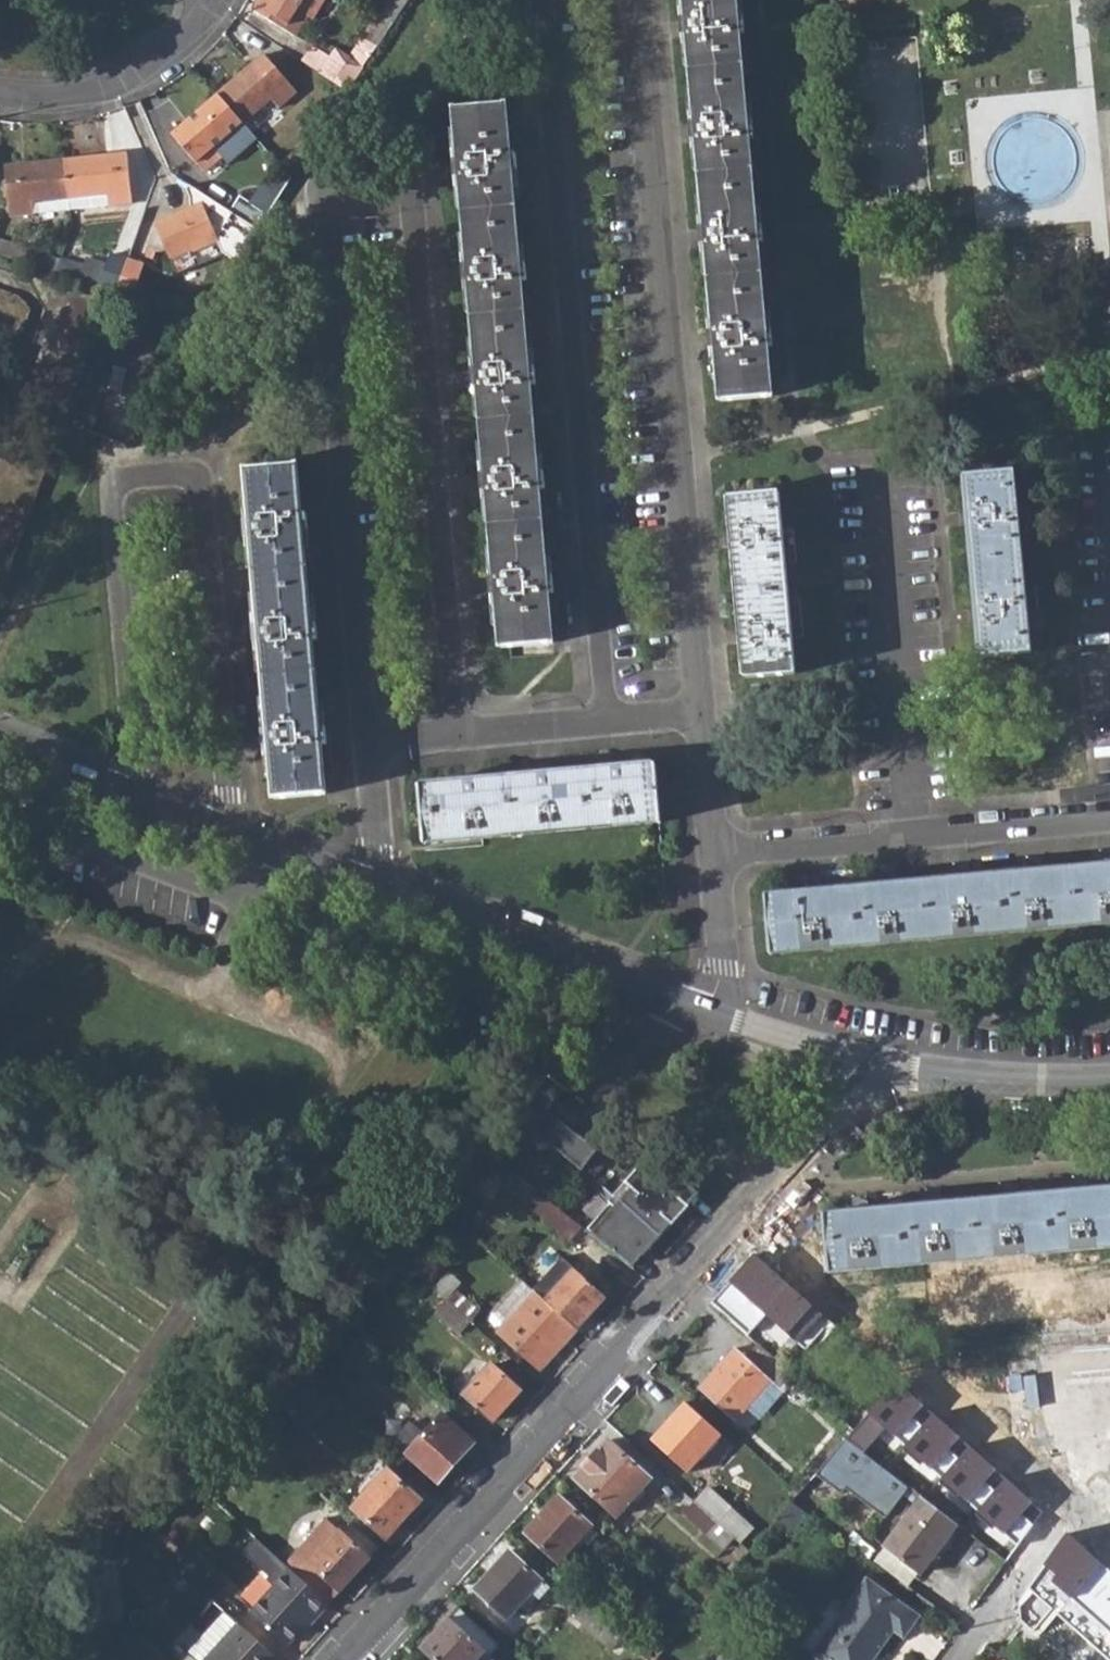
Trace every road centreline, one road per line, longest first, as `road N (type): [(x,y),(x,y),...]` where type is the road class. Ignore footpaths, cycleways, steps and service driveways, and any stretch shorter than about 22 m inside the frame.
road 1 (residential): [(360,748),(314,209),(329,179),(386,174),(401,177),(414,200),(457,741)]
road 2 (residential): [(910,1068),(779,1194),(351,1659)]
road 3 (residential): [(224,832),(202,488),(194,478),(135,479),(118,486),(111,500),(132,797)]
road 4 (residential): [(605,729),(540,0)]
road 5 (residential): [(640,0),(702,721)]
road 6 (residential): [(912,832),(881,488)]
road 7 (tertiary): [(376,890),(682,1007)]
road 8 (residential): [(215,0),(187,38),(102,89),(0,94)]
road 9 (tertiary): [(910,1068),(710,1017)]
road 10 (tertiary): [(1109,1079),(910,1068)]
road 11 (residential): [(1109,815),(912,832)]
road 12 (residential): [(912,832),(715,848)]
road 13 (residential): [(715,848),(725,969),(710,1017)]
road 14 (tertiary): [(224,832),(376,890)]
road 15 (residential): [(605,729),(457,741)]
road 16 (residential): [(376,890),(360,748)]
road 17 (tertiary): [(0,747),(132,797)]
road 18 (residential): [(702,721),(715,848)]

